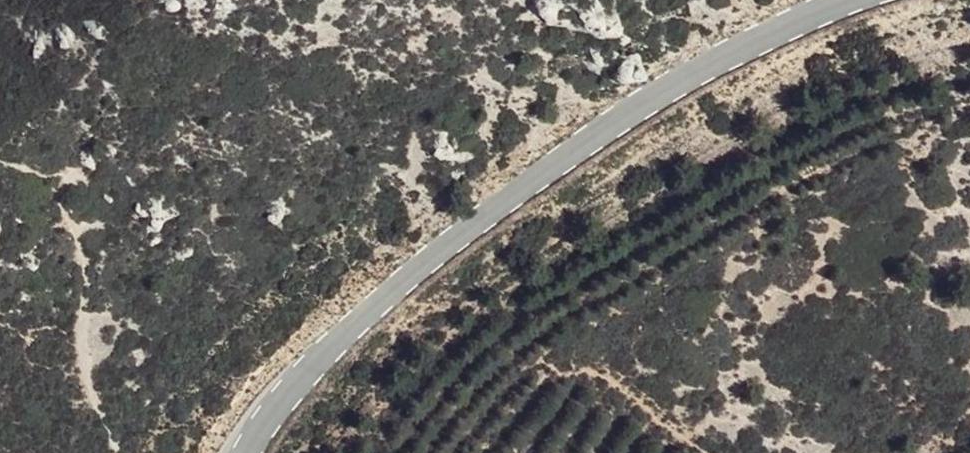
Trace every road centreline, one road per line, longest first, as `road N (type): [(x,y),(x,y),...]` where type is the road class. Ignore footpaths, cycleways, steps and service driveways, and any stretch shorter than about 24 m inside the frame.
road 1 (tertiary): [(843,0),(672,82),(520,187),(375,304),(296,383),(244,452)]

